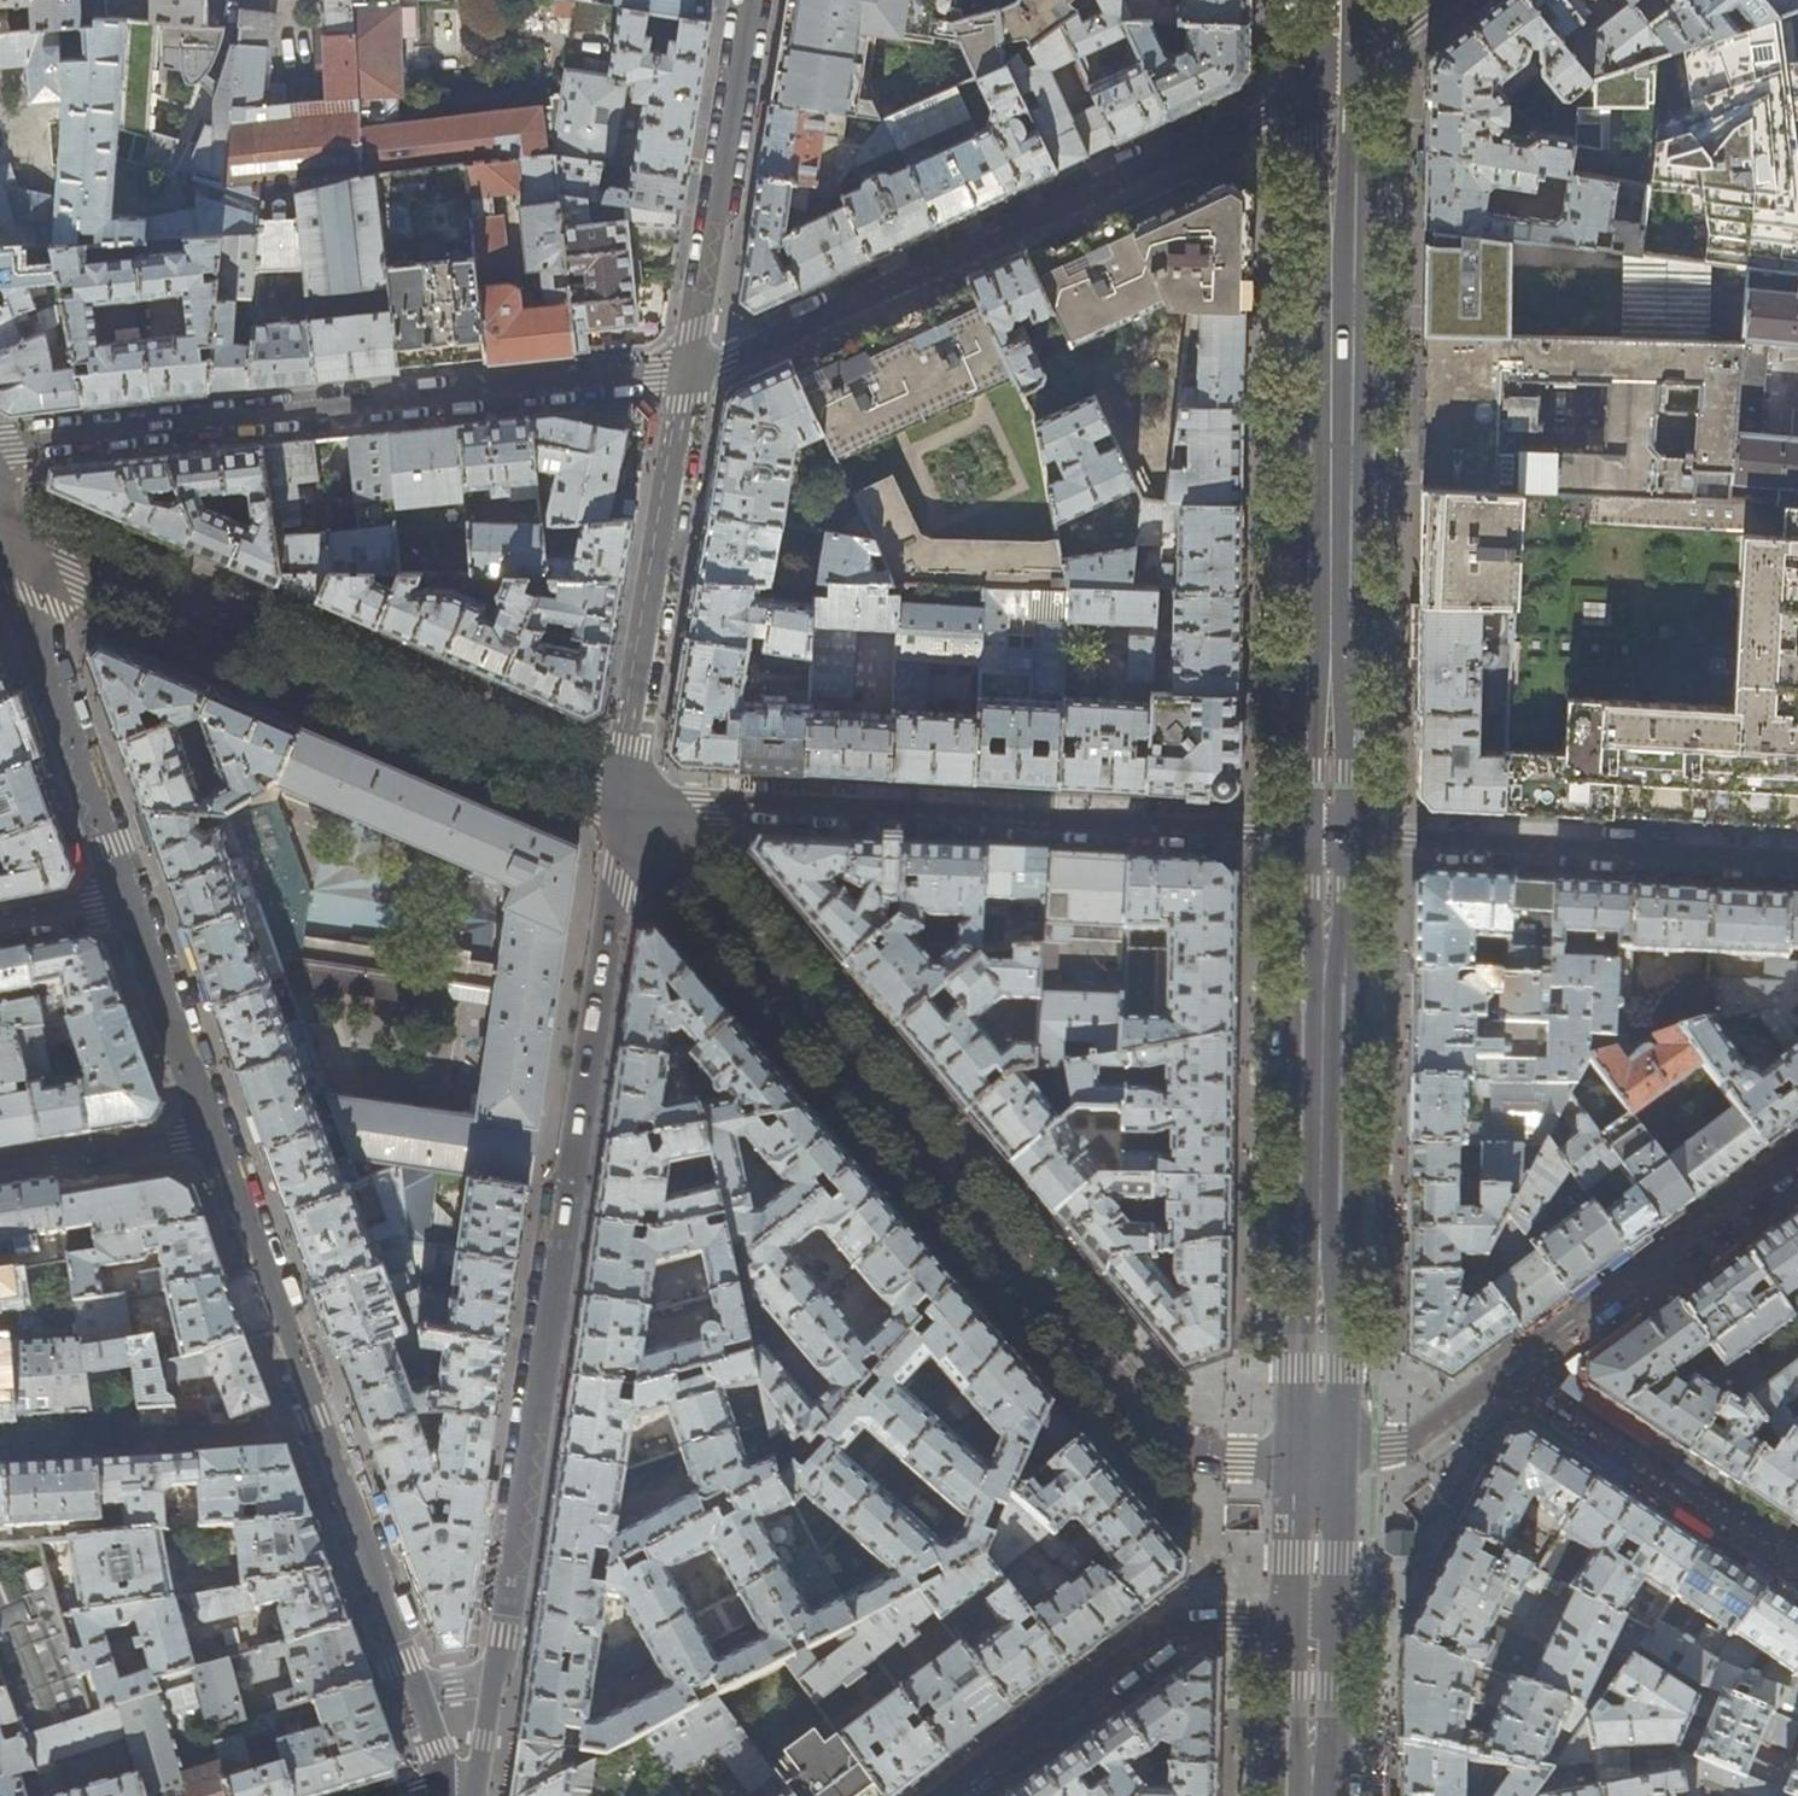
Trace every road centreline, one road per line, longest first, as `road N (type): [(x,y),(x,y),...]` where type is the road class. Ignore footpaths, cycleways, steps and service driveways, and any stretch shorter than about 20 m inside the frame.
road 1 (tertiary): [(624,798),(1146,1422),(1216,1457),(1318,1461)]
road 2 (residential): [(498,1676),(624,798)]
road 3 (primary): [(1326,835),(1336,81)]
road 4 (residential): [(693,366),(1258,123),(1336,81)]
road 5 (residential): [(1326,835),(624,798)]
road 6 (residential): [(0,450),(693,366)]
road 7 (tertiary): [(0,531),(624,798)]
road 8 (primary): [(1318,1461),(1326,835)]
road 9 (residential): [(214,1132),(415,1689)]
road 10 (residential): [(1797,1153),(1420,1440),(1318,1461)]
road 11 (tertiary): [(1797,861),(1326,835)]
road 12 (residential): [(624,798),(693,366)]
road 13 (residential): [(1313,1628),(1203,1621),(1172,1634),(954,1795)]
road 14 (residential): [(0,532),(129,898)]
road 15 (residential): [(693,366),(751,0)]
road 16 (residential): [(129,898),(214,1132)]
road 17 (residential): [(0,1169),(214,1132)]
road 18 (primary): [(1306,1795),(1313,1628)]
road 19 (primary): [(1313,1628),(1318,1461)]
road 20 (residential): [(1336,81),(1445,0)]
road 21 (residential): [(129,898),(0,924)]

